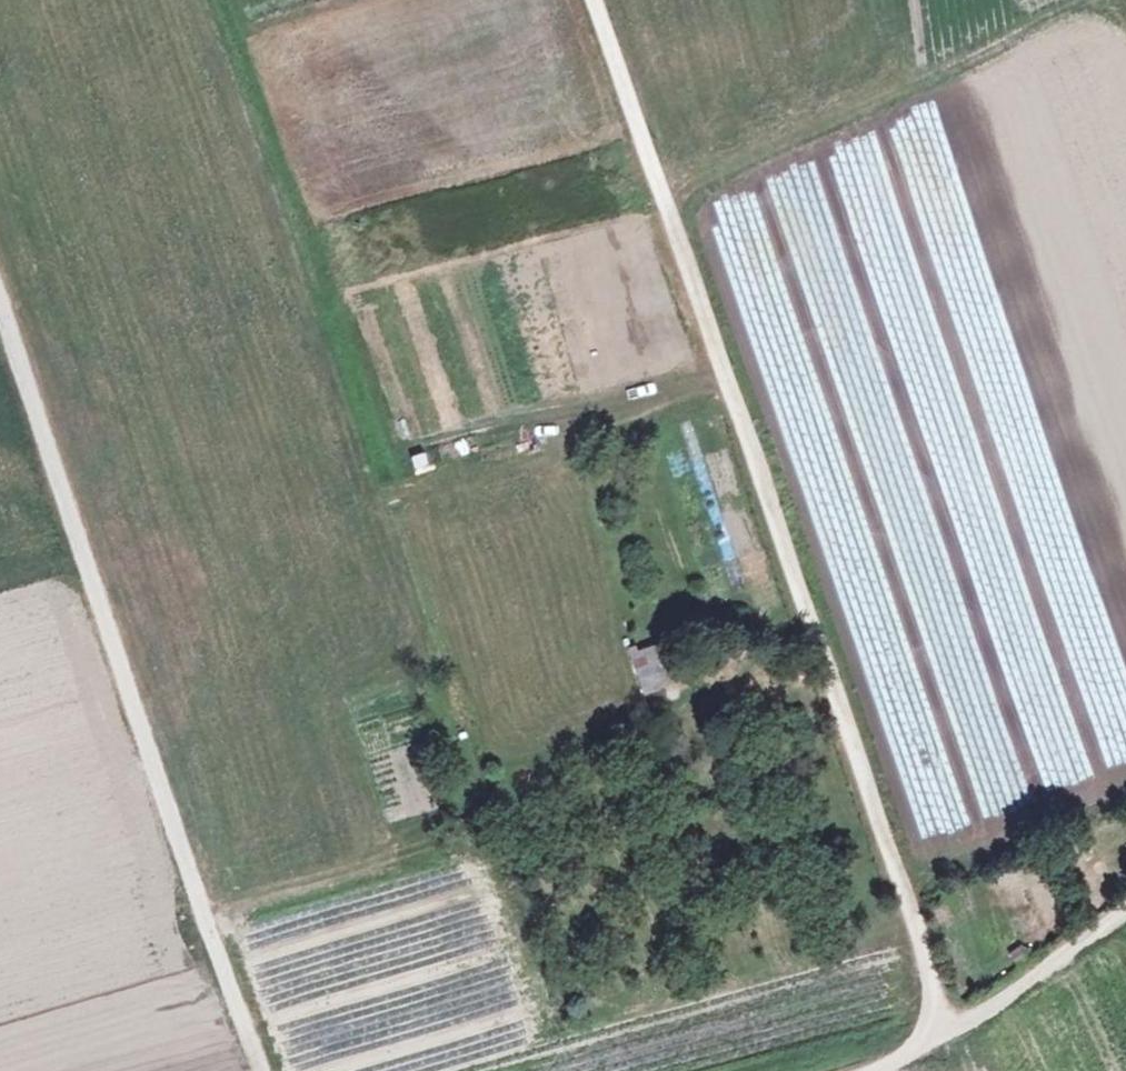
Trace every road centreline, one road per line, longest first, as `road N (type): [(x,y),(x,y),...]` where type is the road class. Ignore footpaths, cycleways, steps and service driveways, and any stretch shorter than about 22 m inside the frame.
road 1 (track): [(592,0),(931,971),(939,1037),(884,1070)]
road 2 (track): [(0,319),(175,840),(264,1070)]
road 3 (track): [(939,1037),(1125,911)]

